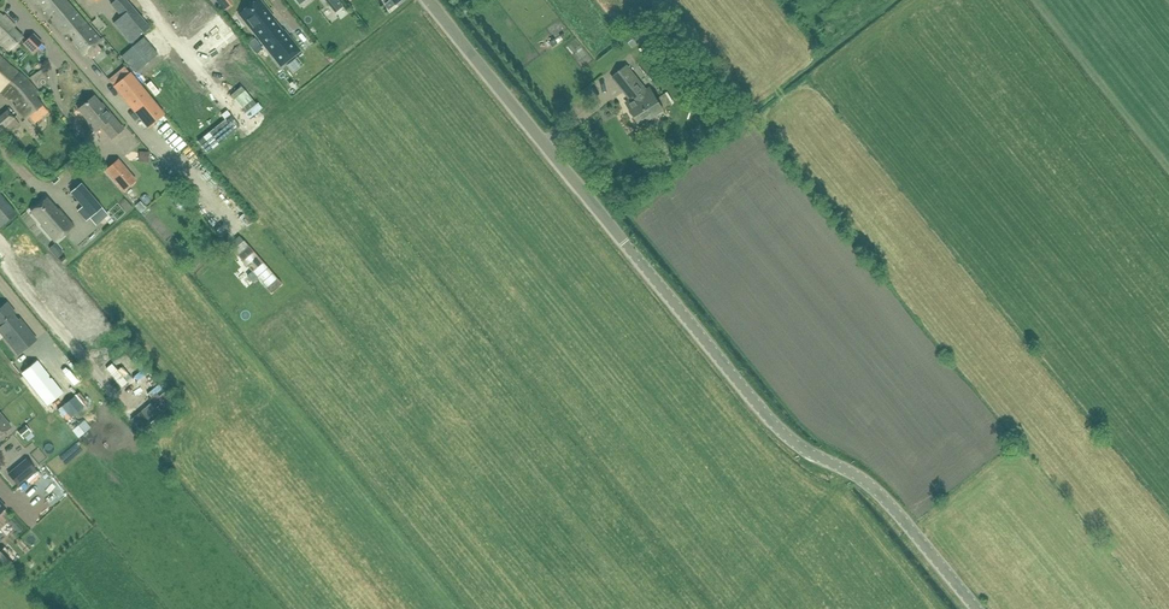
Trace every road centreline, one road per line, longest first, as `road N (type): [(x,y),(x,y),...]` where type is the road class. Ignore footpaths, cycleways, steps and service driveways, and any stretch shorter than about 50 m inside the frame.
road 1 (unclassified): [(978,608),(876,488),(781,433),(428,0)]

